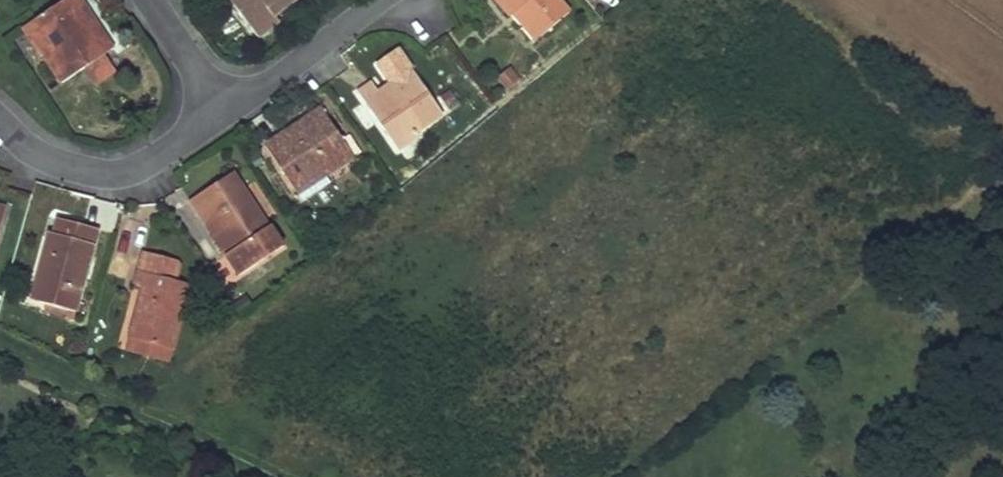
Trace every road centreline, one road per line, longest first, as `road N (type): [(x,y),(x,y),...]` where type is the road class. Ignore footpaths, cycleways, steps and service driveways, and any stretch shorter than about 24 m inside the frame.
road 1 (track): [(0,342),(264,476)]
road 2 (residential): [(225,114),(148,164),(100,175),(45,159),(0,119)]
road 3 (residential): [(379,0),(225,114)]
road 4 (residential): [(225,114),(148,0)]

